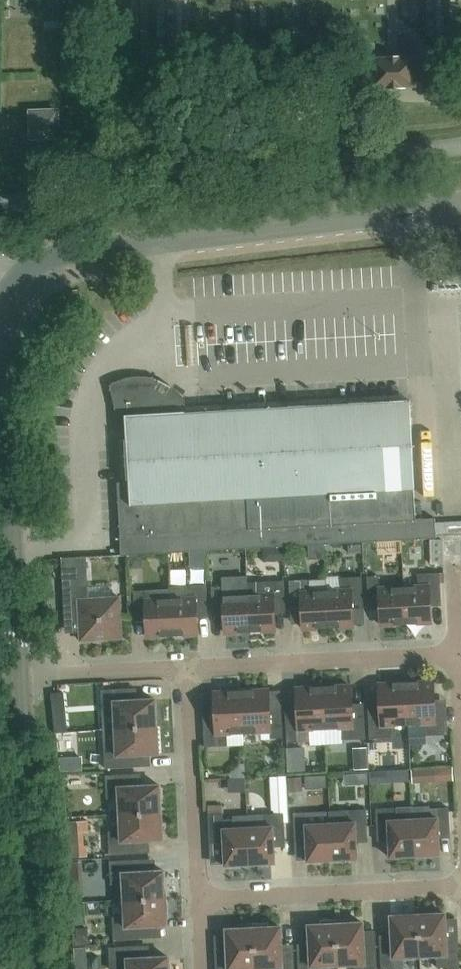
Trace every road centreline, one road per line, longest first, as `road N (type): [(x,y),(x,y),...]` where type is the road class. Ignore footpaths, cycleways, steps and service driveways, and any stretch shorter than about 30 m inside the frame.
road 1 (unclassified): [(8,285),(50,257),(460,205)]
road 2 (residential): [(50,197),(460,148)]
road 3 (unclassified): [(36,968),(17,674)]
road 4 (unclassified): [(17,674),(0,382)]
road 5 (residential): [(190,668),(459,656)]
road 6 (residential): [(200,899),(460,888)]
road 7 (residential): [(200,899),(190,668)]
road 8 (residential): [(17,674),(190,668)]

